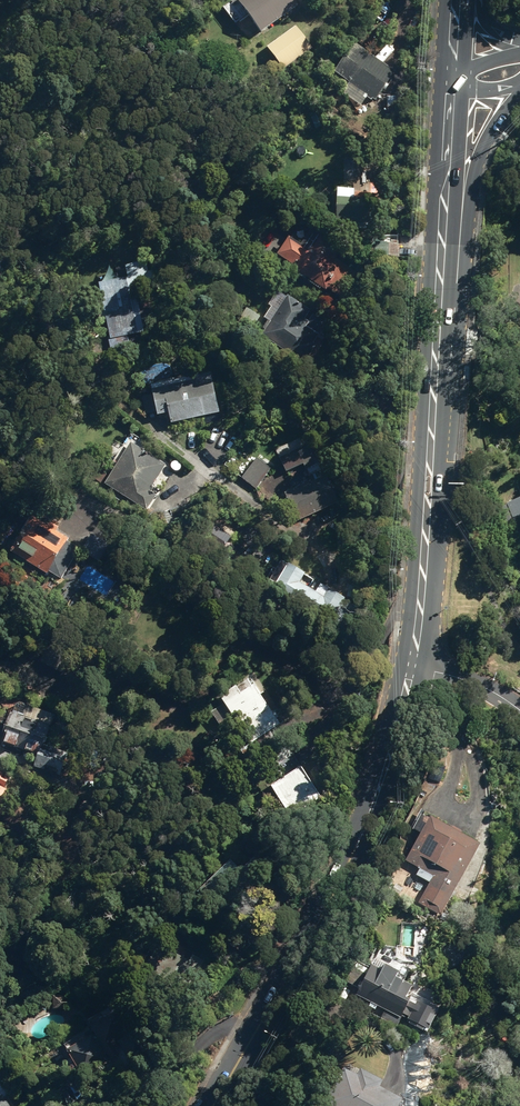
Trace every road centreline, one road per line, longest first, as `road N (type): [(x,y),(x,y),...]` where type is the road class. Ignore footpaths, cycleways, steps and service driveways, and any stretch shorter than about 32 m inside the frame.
road 1 (secondary): [(210,1105),(352,854),(411,664)]
road 2 (secondary): [(411,664),(423,620),(447,203)]
road 3 (secondary): [(519,78),(447,203)]
road 4 (secondary): [(447,203),(455,79)]

